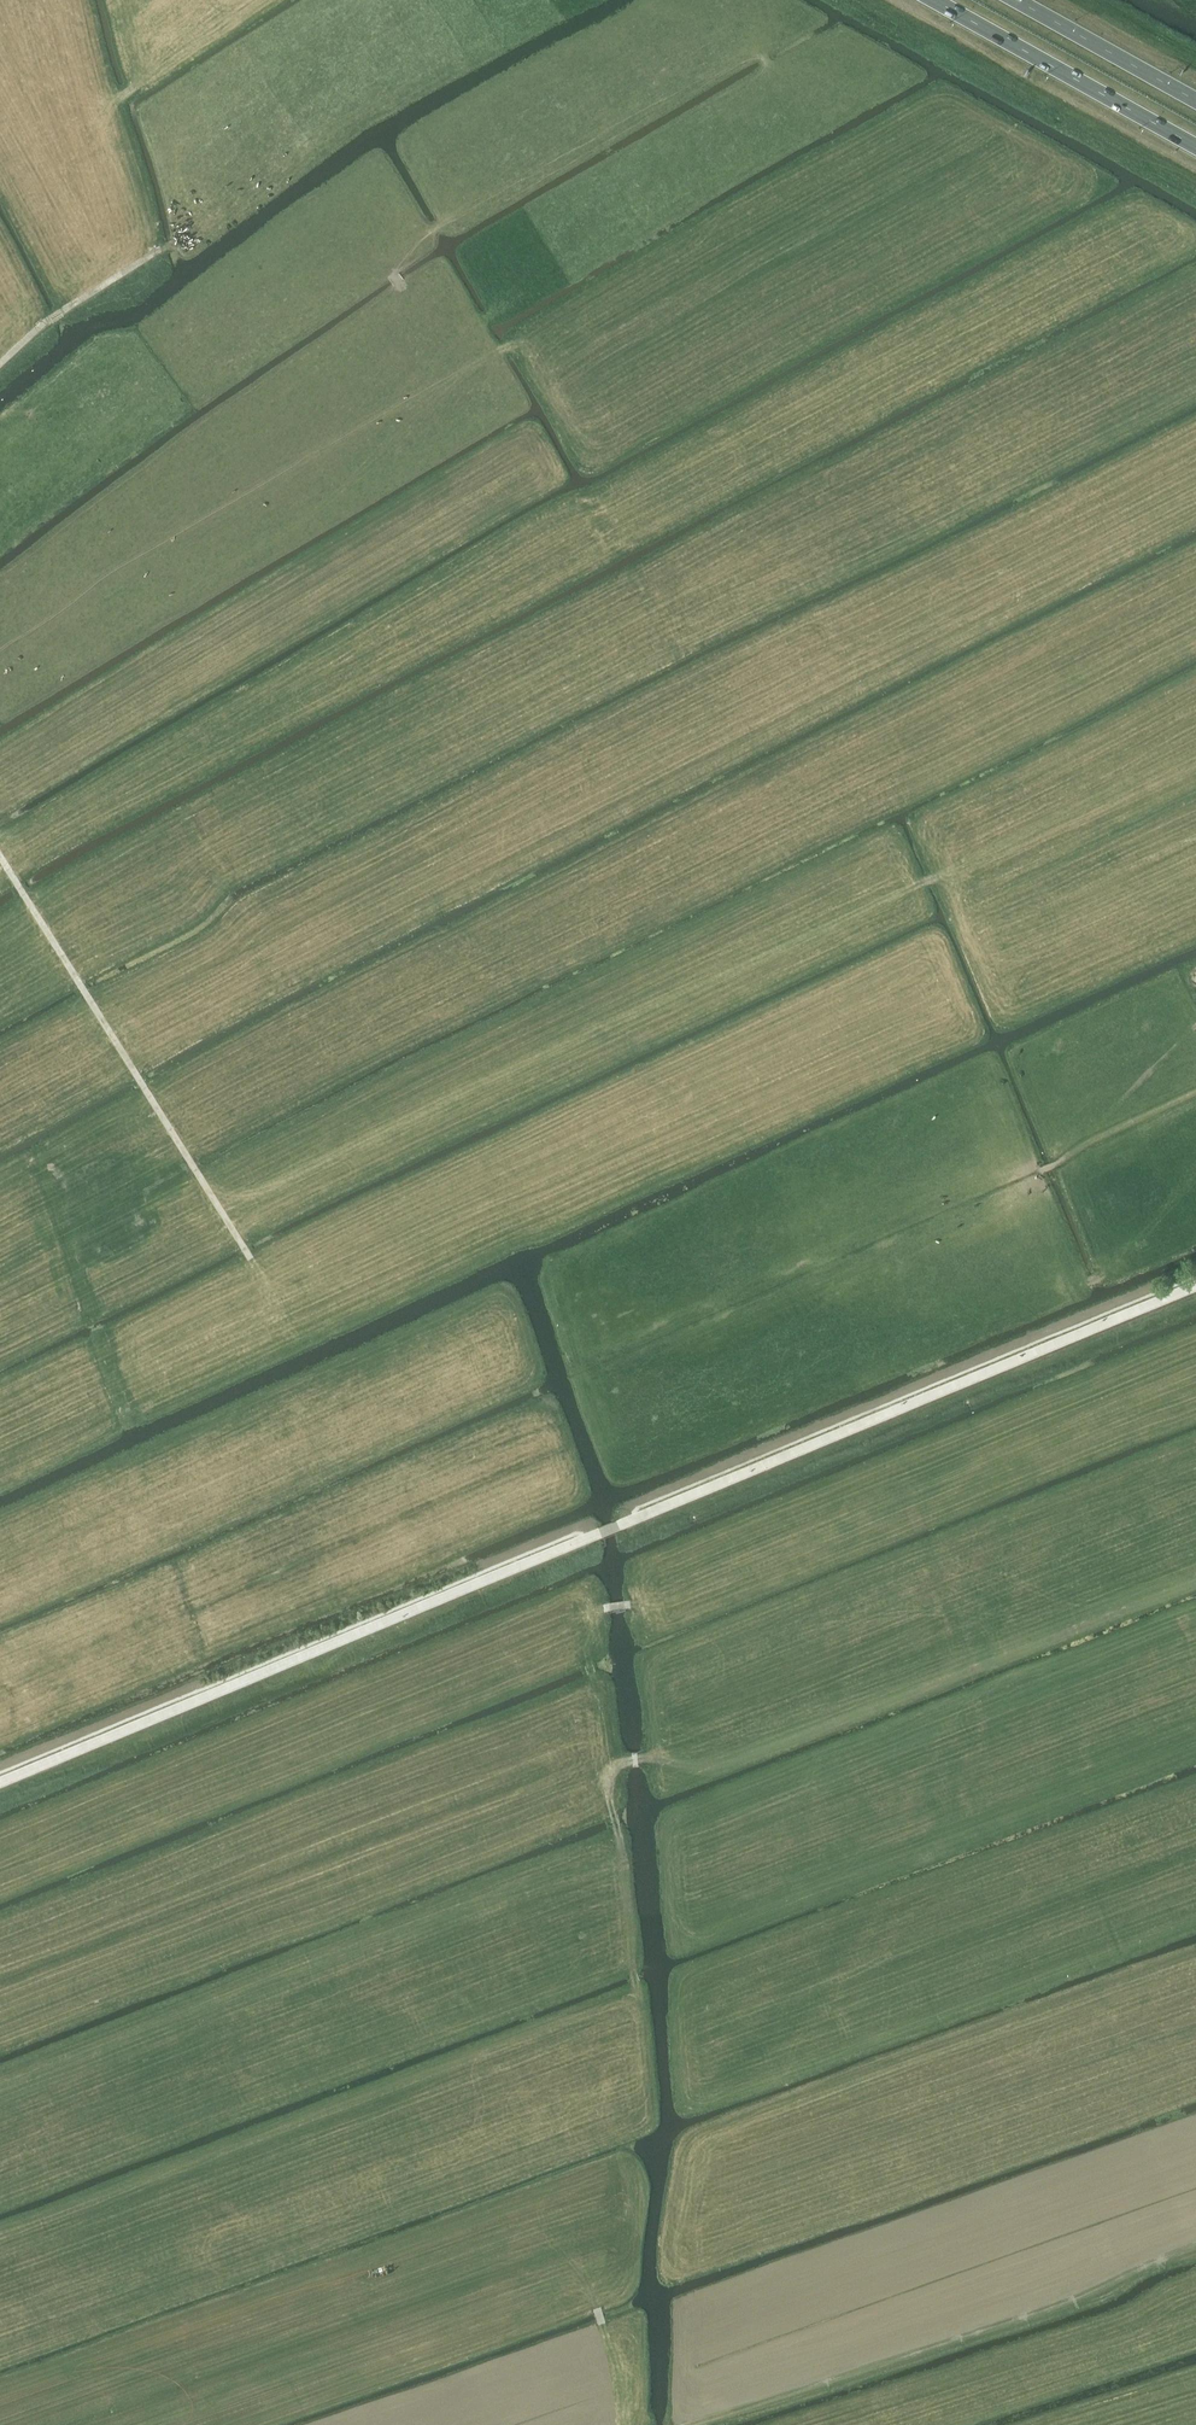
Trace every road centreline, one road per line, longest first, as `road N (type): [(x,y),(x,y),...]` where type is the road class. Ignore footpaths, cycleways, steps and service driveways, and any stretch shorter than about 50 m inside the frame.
road 1 (trunk): [(934,0),(1195,146)]
road 2 (track): [(0,853),(133,1069)]
road 3 (track): [(133,1069),(251,1258)]
road 4 (trunk): [(1195,101),(1016,0)]

